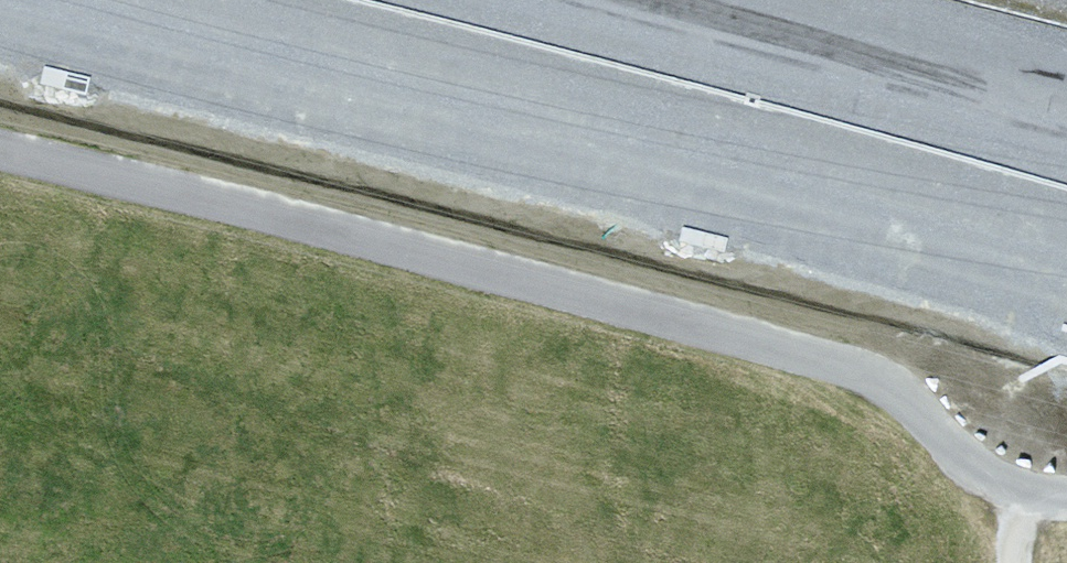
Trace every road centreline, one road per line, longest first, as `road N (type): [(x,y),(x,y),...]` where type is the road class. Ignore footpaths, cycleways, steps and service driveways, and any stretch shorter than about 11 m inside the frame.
road 1 (unclassified): [(0,159),(879,368),(941,436),(1021,501),(1066,500)]
road 2 (motorway): [(0,9),(660,156),(1066,291)]
road 3 (motorway): [(1066,129),(836,53),(635,0)]

